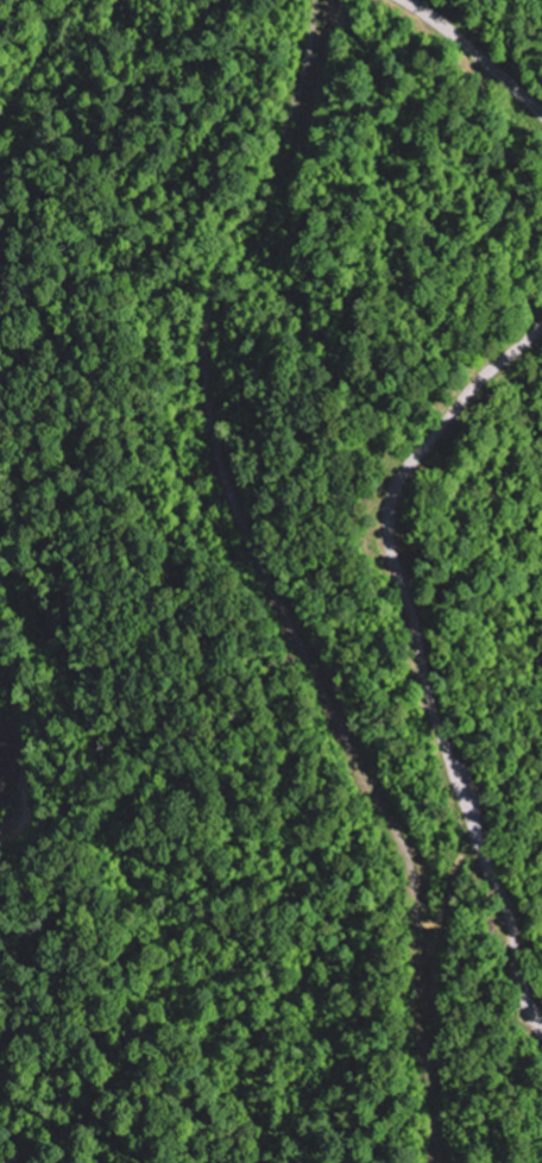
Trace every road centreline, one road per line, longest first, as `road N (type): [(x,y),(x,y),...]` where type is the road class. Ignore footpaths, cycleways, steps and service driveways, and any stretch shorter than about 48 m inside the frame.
road 1 (track): [(316,0),(307,65),(272,168),(220,265),(206,332),(207,392),(232,495),(409,860),(436,1162)]

